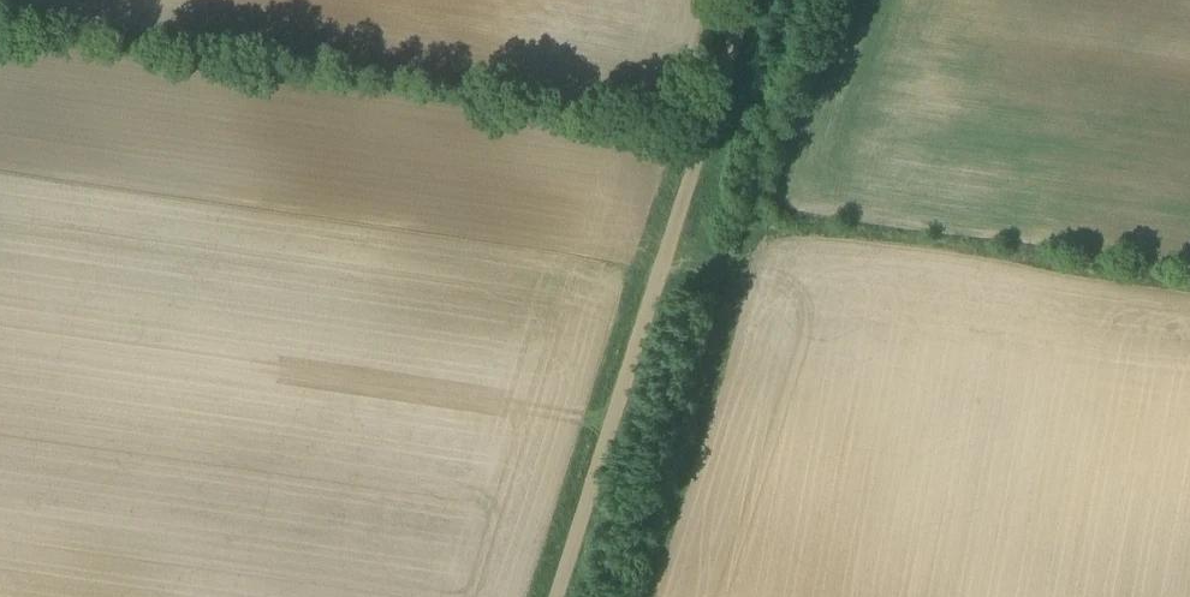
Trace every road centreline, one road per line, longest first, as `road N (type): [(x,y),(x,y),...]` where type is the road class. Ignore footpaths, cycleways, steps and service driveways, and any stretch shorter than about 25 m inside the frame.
road 1 (unclassified): [(562,596),(750,0)]

